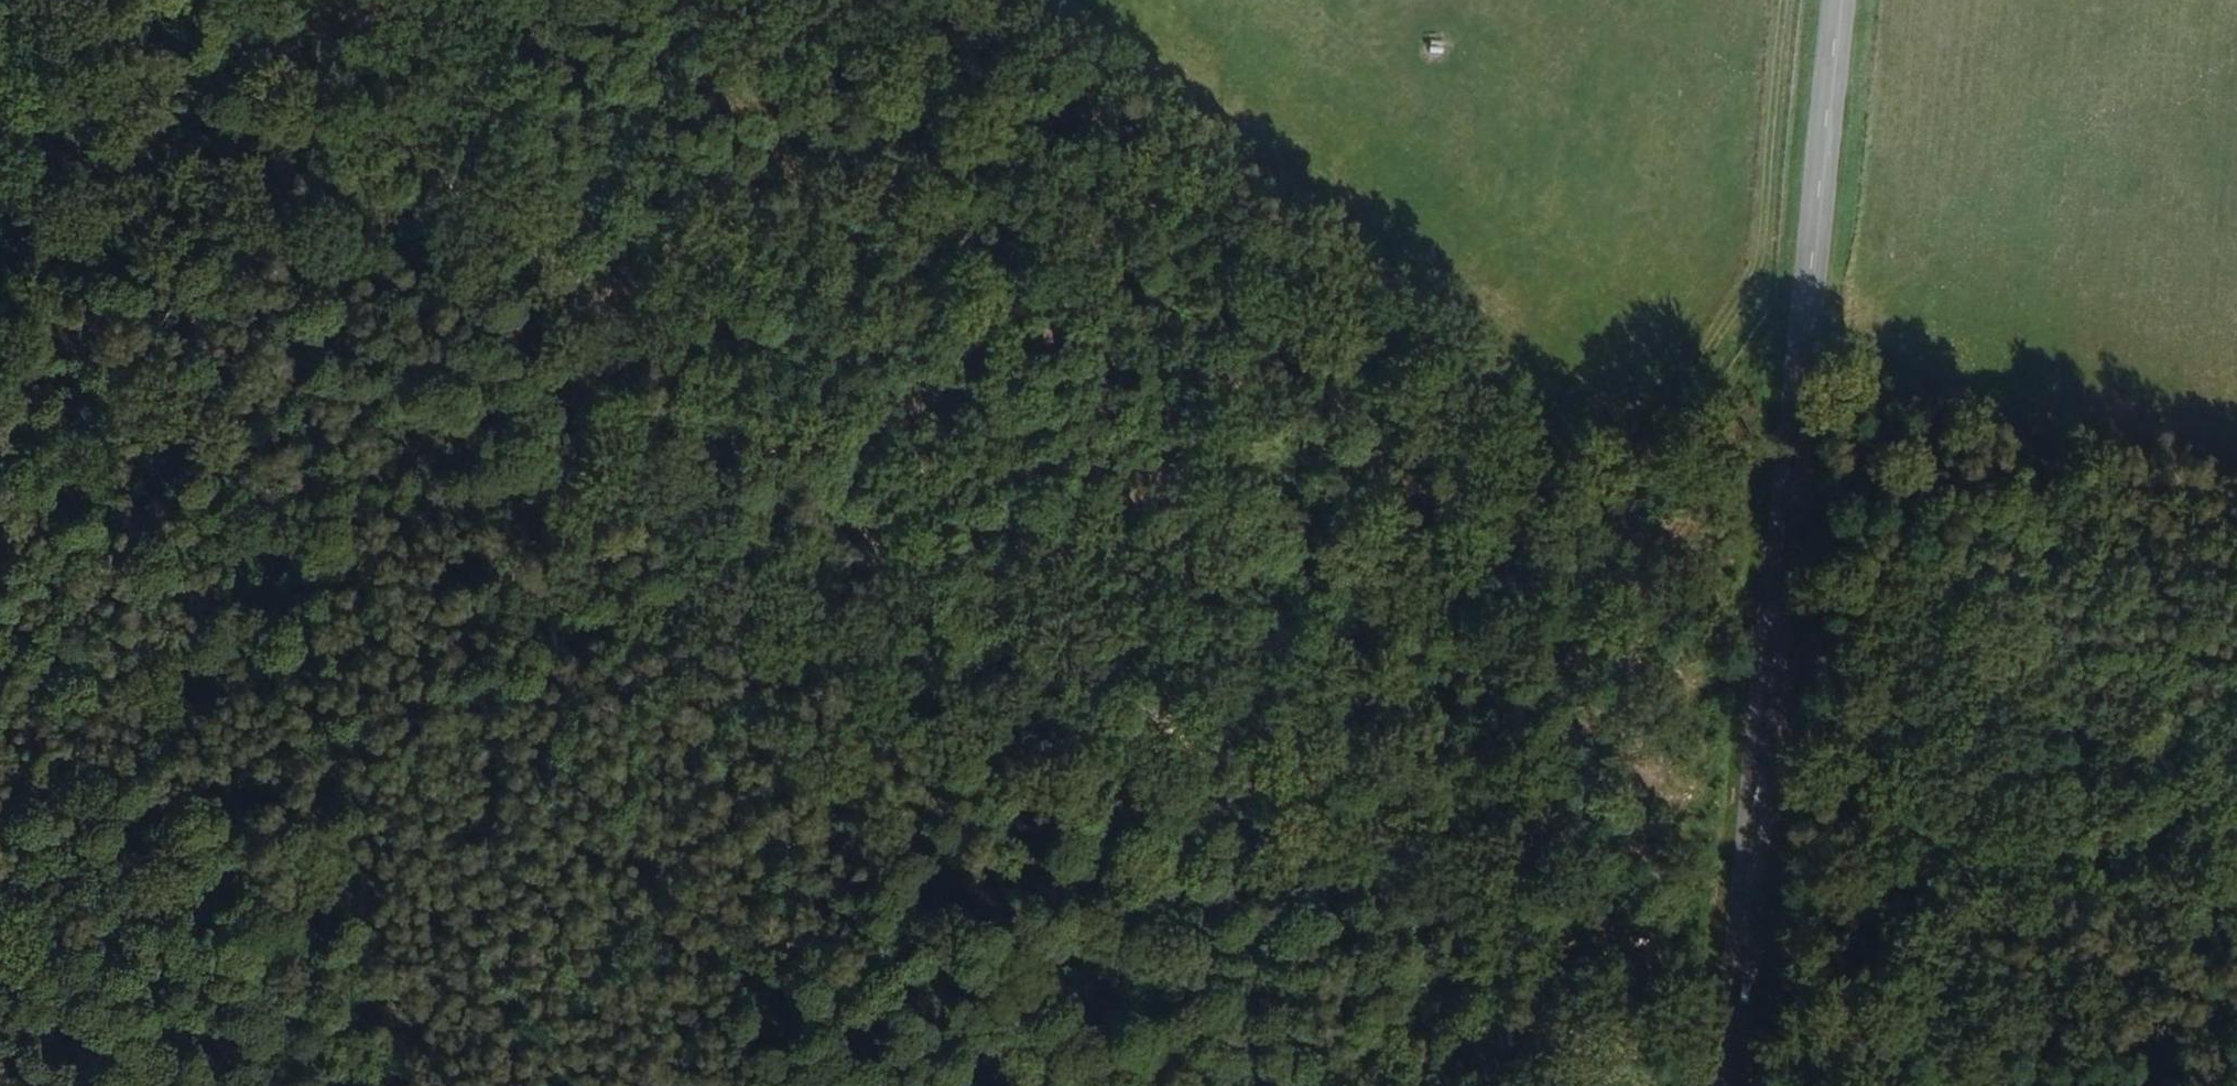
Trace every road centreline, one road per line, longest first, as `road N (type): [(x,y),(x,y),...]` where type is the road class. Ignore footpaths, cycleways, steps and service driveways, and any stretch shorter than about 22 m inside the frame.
road 1 (secondary): [(1710,1085),(1752,604),(1819,0)]

